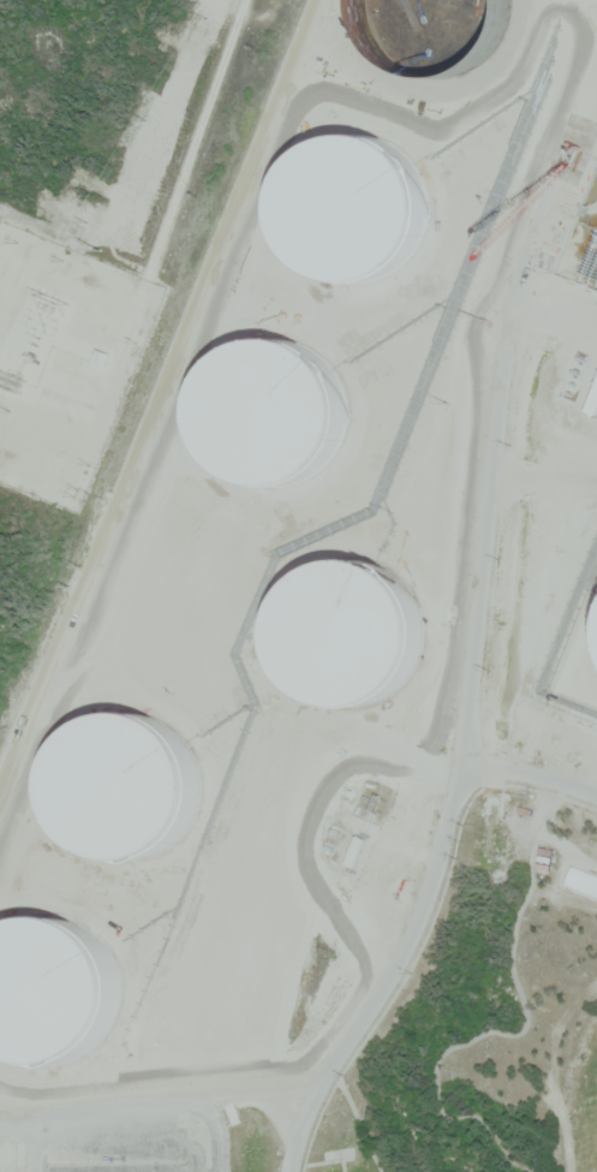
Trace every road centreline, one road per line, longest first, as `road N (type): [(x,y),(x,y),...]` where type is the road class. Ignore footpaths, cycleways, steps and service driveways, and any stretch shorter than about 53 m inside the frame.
road 1 (residential): [(596,79),(563,148),(517,293),(446,837),(395,968),(326,1067),(290,1171)]
road 2 (track): [(257,0),(148,279)]
road 3 (residential): [(461,761),(596,794)]

